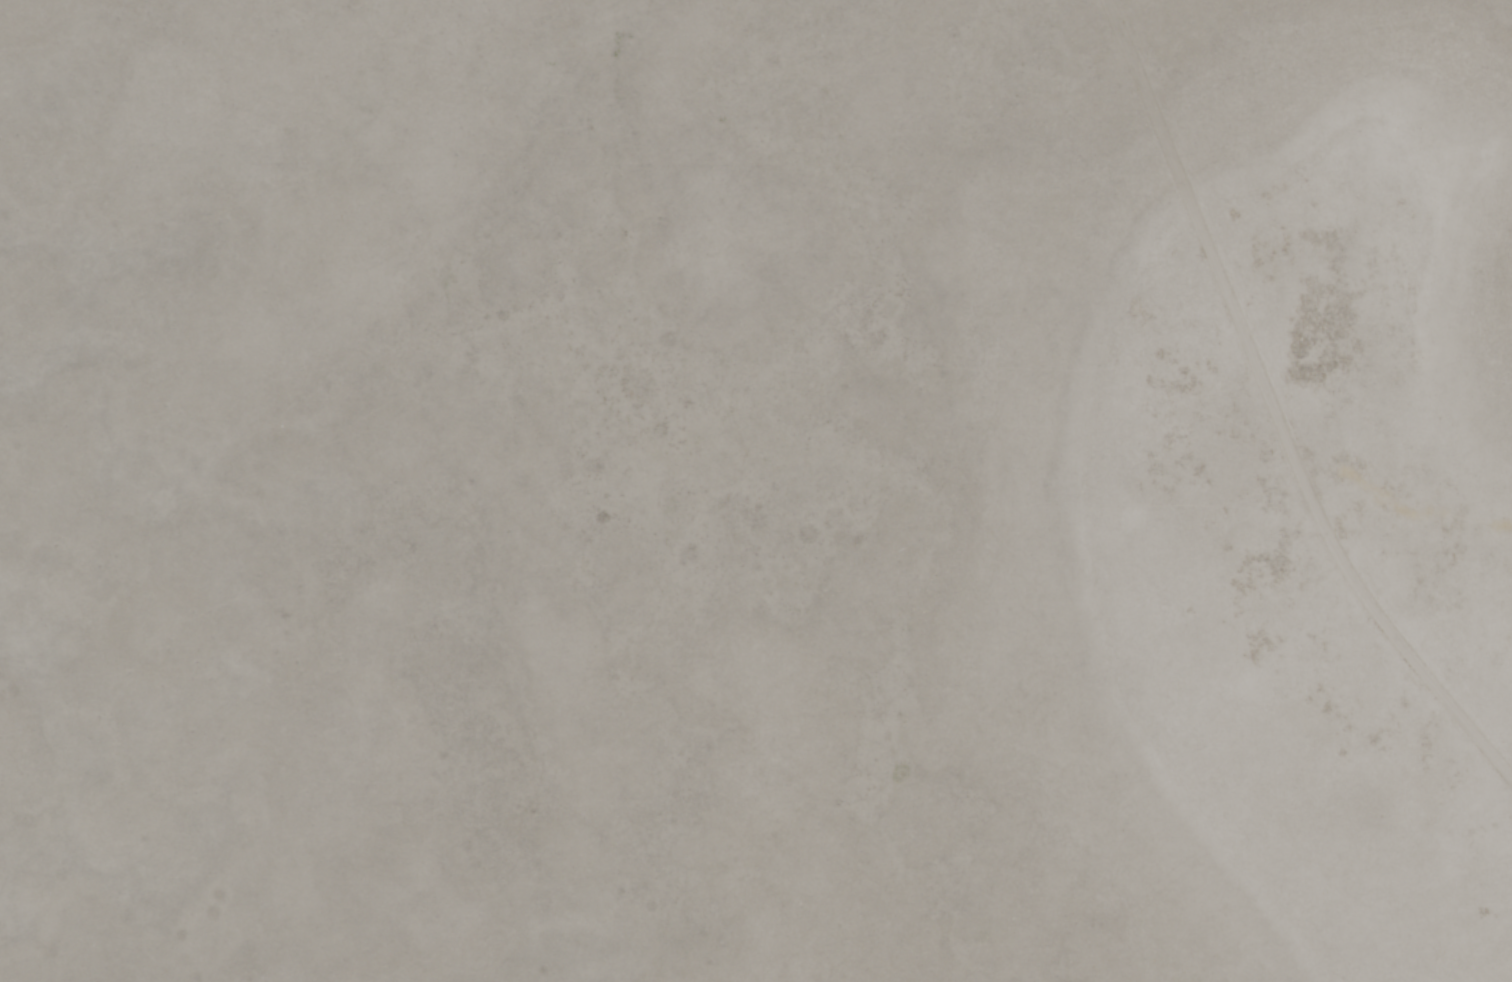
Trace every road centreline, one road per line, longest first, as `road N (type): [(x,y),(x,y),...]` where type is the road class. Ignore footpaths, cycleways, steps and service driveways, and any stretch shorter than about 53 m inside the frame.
road 1 (track): [(1511,774),(1333,549),(1106,0)]

